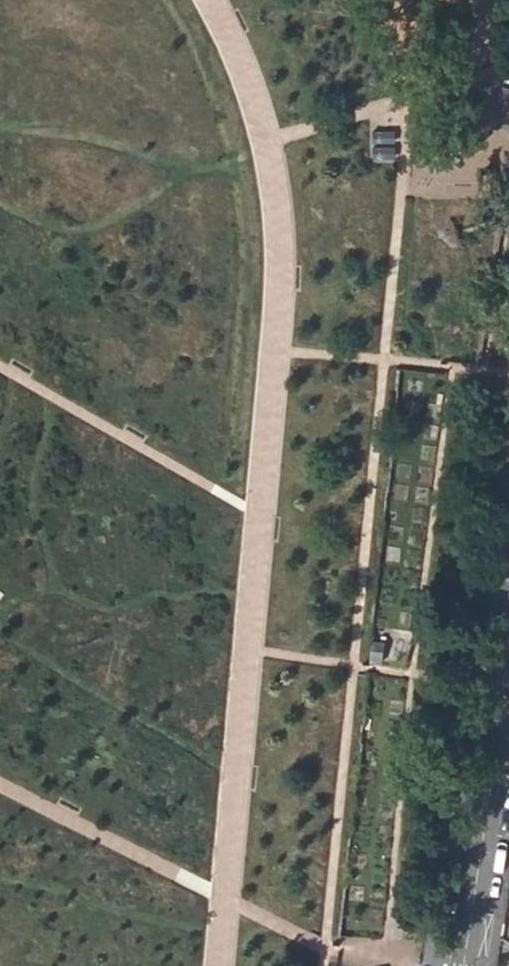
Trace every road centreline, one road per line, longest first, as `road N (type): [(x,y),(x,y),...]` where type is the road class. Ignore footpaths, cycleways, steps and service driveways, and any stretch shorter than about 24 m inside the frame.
road 1 (tertiary): [(463,965),(497,726)]

